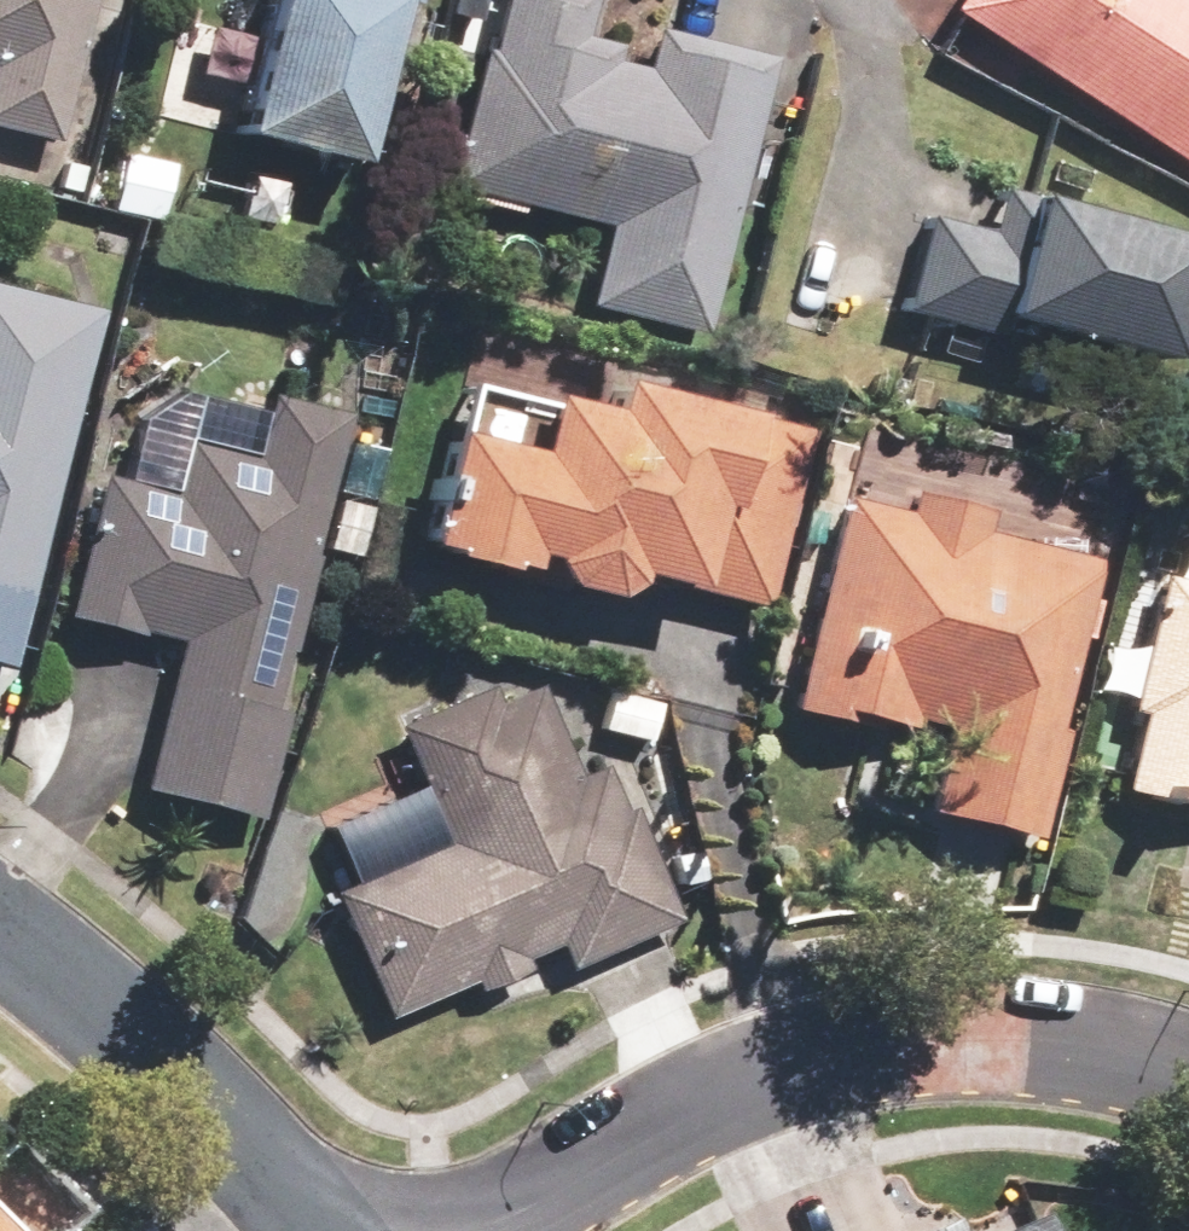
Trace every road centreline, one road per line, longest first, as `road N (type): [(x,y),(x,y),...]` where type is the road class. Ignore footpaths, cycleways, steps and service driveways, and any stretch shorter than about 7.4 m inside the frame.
road 1 (residential): [(473,1230),(653,1113),(778,1057),(949,1040),(1112,1039),(1188,1065)]
road 2 (residential): [(0,923),(316,1230)]

